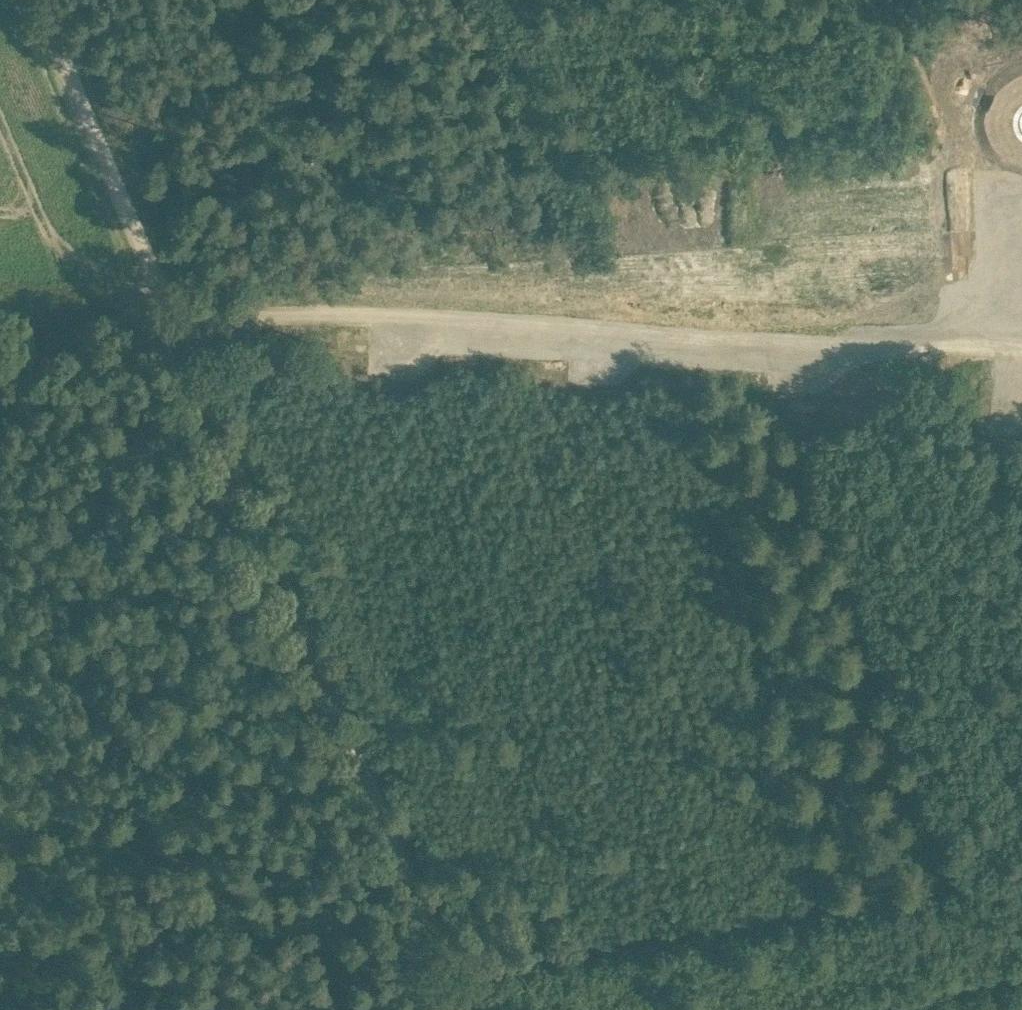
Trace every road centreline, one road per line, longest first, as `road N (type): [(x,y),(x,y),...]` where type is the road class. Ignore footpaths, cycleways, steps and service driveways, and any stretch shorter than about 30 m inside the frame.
road 1 (track): [(1021,346),(168,316)]
road 2 (track): [(168,316),(467,1009)]
road 3 (track): [(817,819),(626,860),(410,874)]
road 4 (track): [(40,0),(168,316)]
road 5 (track): [(903,0),(1021,278)]

